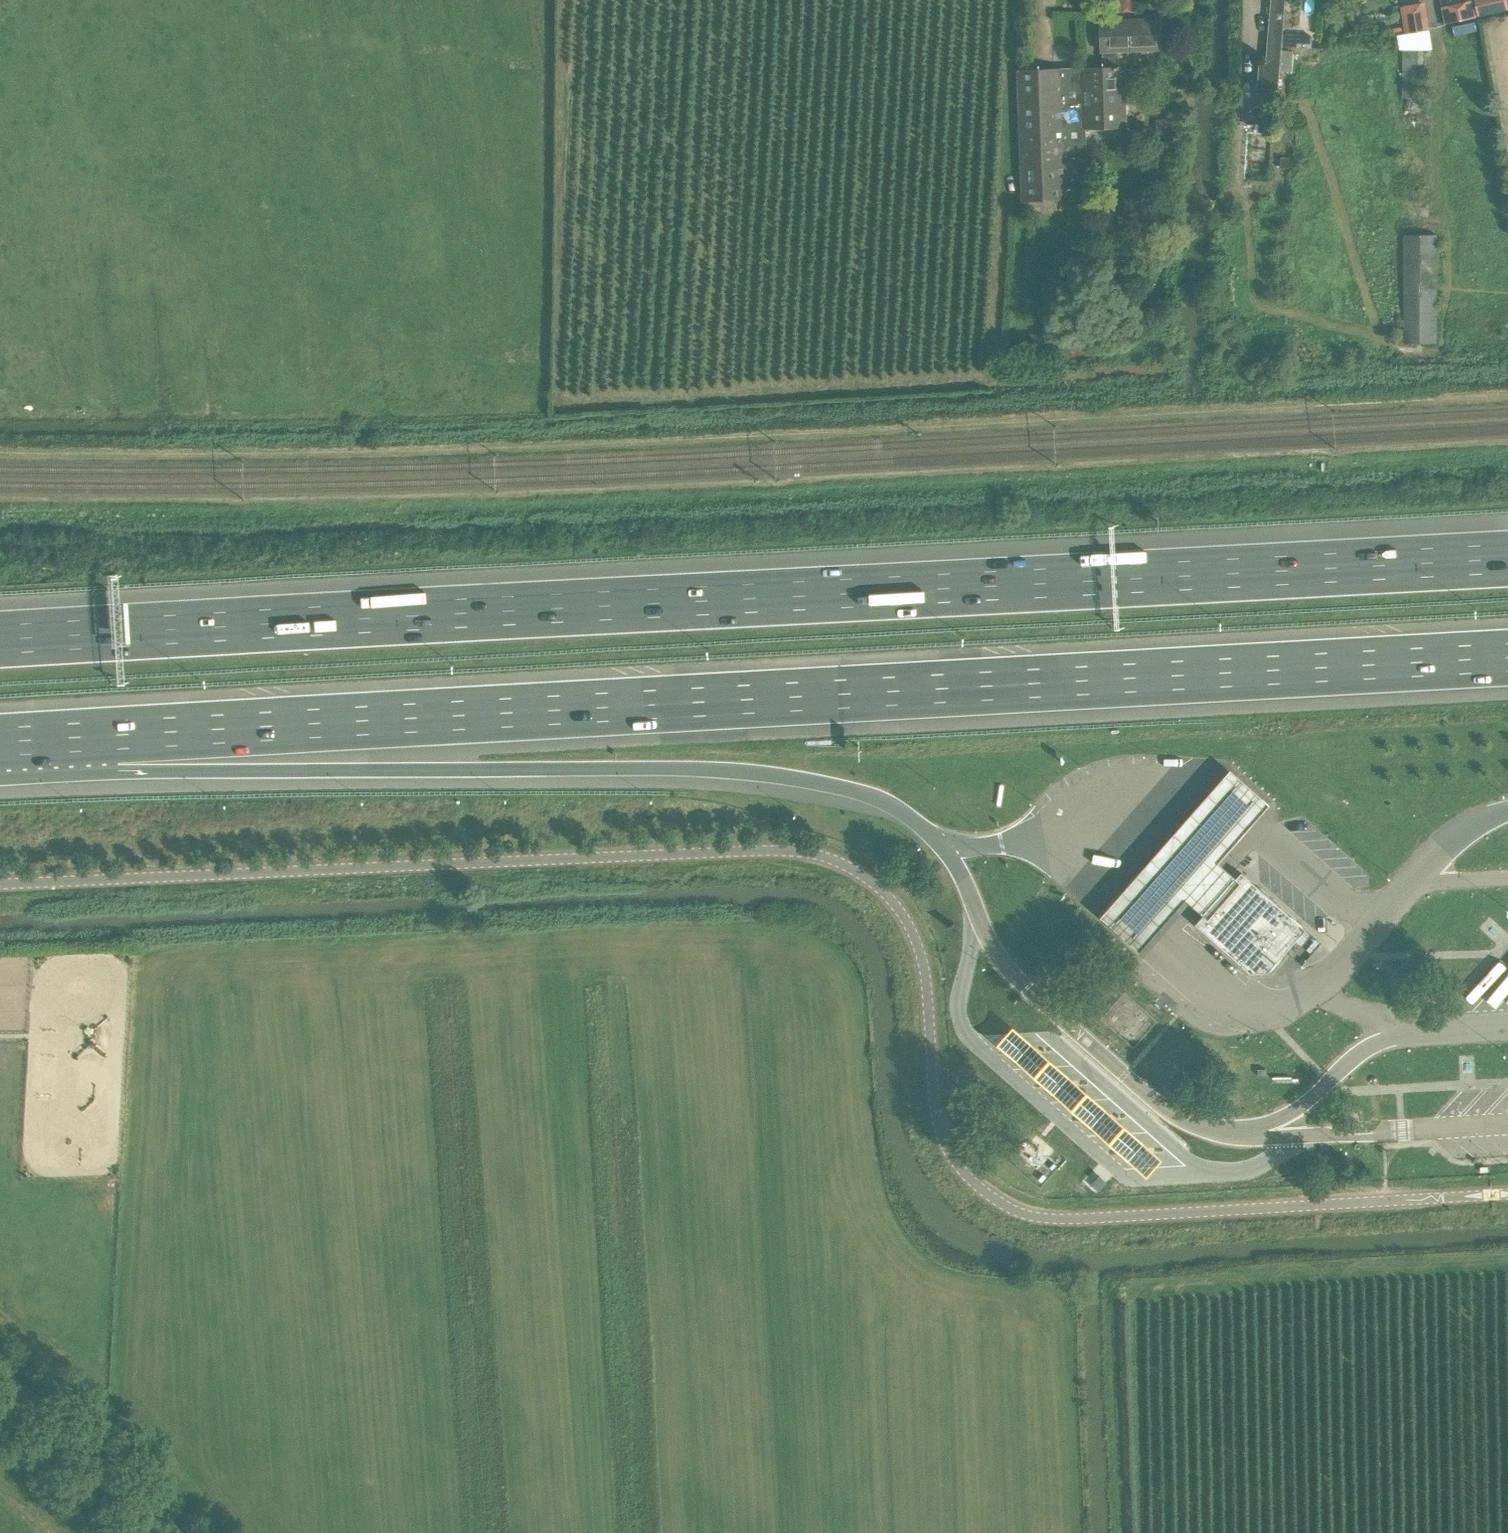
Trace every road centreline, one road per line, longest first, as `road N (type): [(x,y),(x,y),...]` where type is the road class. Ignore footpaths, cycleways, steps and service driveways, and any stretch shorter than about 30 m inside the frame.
road 1 (unclassified): [(1507,1195),(1042,1222),(1000,1202),(949,1147),(937,1105),(924,948),(897,901),(848,863),(780,849),(0,883)]
road 2 (motorway): [(1507,557),(0,642)]
road 3 (motorway): [(53,738),(1507,657)]
road 4 (motorway): [(53,738),(512,770),(712,768),(859,789),(938,837)]
road 5 (tertiary): [(164,1532),(0,1378)]

